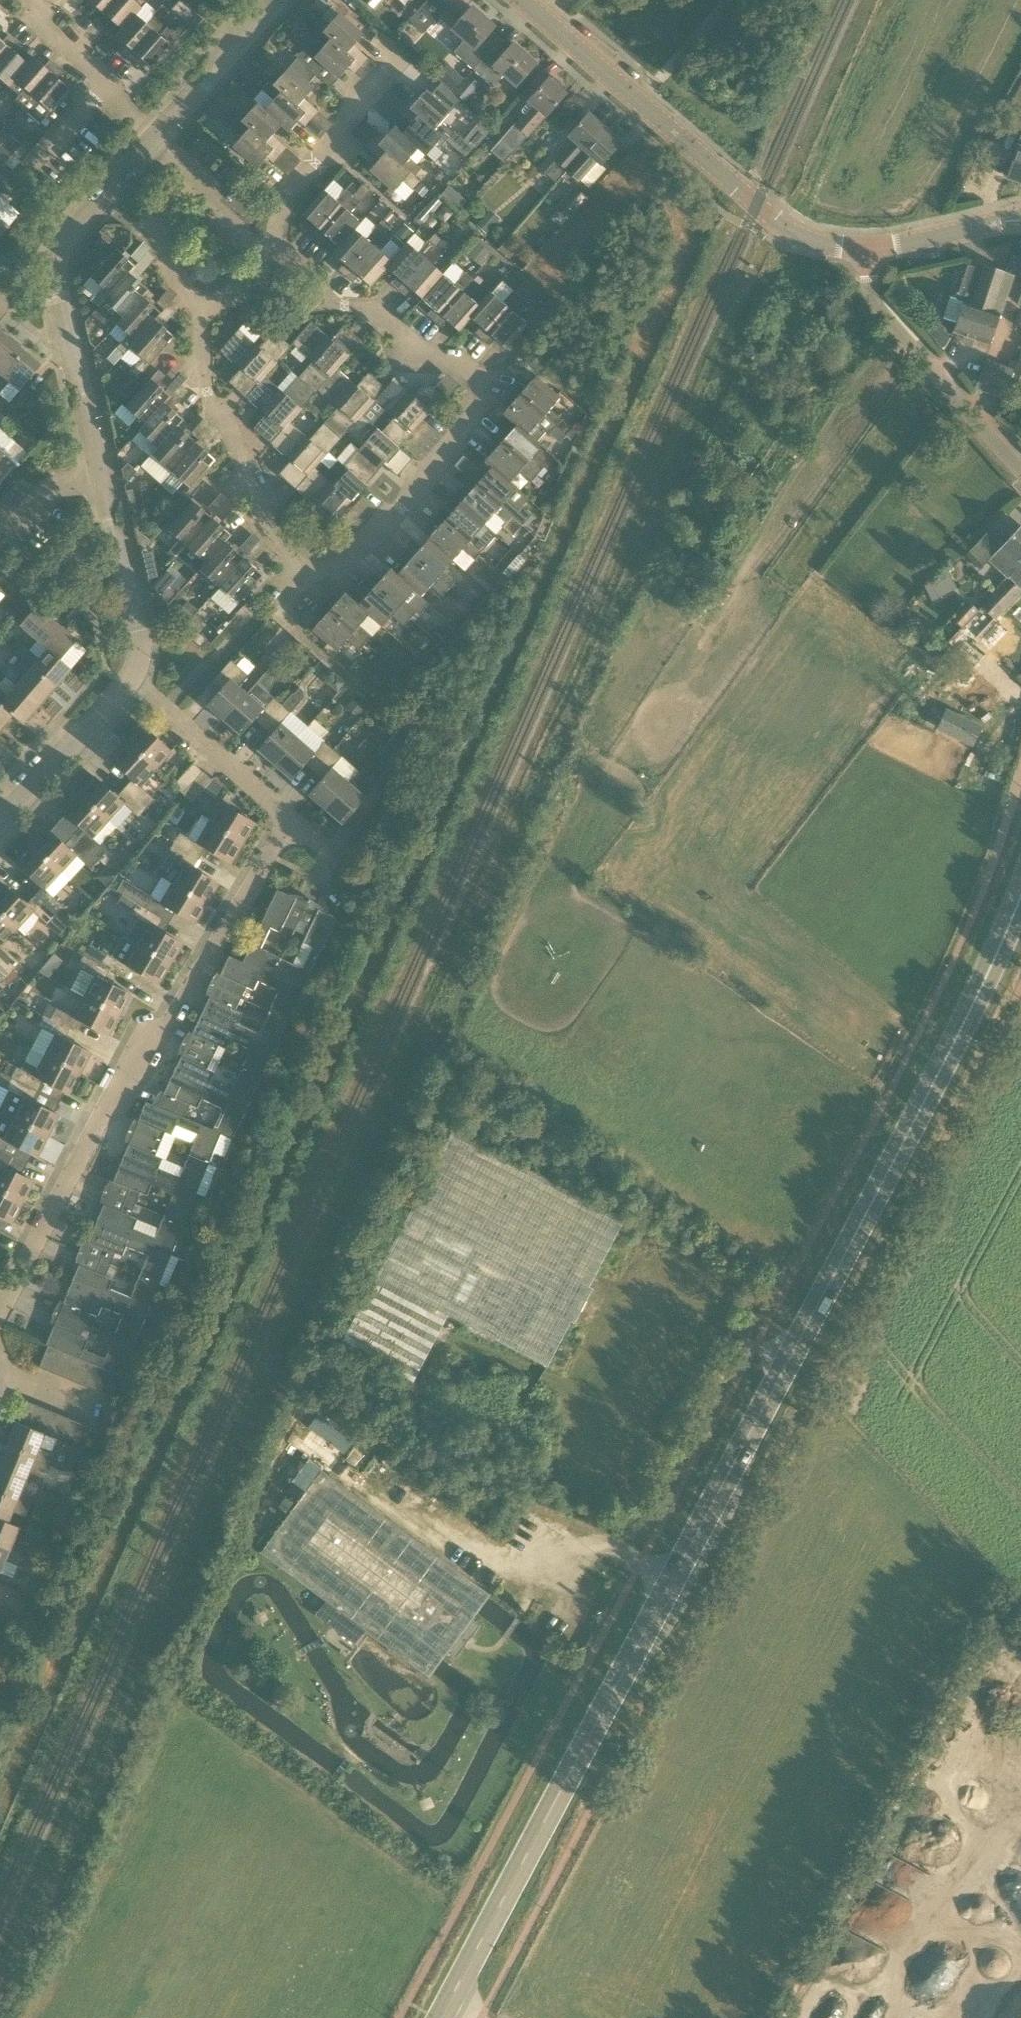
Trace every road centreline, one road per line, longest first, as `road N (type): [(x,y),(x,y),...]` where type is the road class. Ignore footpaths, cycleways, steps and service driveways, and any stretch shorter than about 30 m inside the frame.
road 1 (secondary): [(441,2017),(938,1075),(1020,894)]
road 2 (residential): [(206,315),(204,382),(290,573),(306,589),(370,540),(475,421),(480,392),(372,310),(310,295),(269,255)]
road 3 (residential): [(0,1314),(105,1110),(156,1050),(292,823),(134,677)]
road 4 (tertiary): [(870,250),(814,241),(773,218),(520,0)]
road 5 (residential): [(1020,468),(872,302),(870,250)]
road 6 (residential): [(269,255),(292,193),(328,161),(350,108),(399,49)]
road 7 (residential): [(134,677),(142,631),(98,450)]
road 8 (residential): [(69,332),(59,287),(65,252),(156,140)]
road 9 (residential): [(0,823),(134,677)]
road 10 (residential): [(156,140),(111,80),(21,0)]
road 11 (residential): [(156,140),(278,0)]
road 12 (residential): [(269,255),(156,140)]
road 13 (residential): [(0,535),(11,545),(98,450)]
road 14 (tertiary): [(1001,223),(870,250)]
road 15 (residential): [(98,450),(69,332)]

